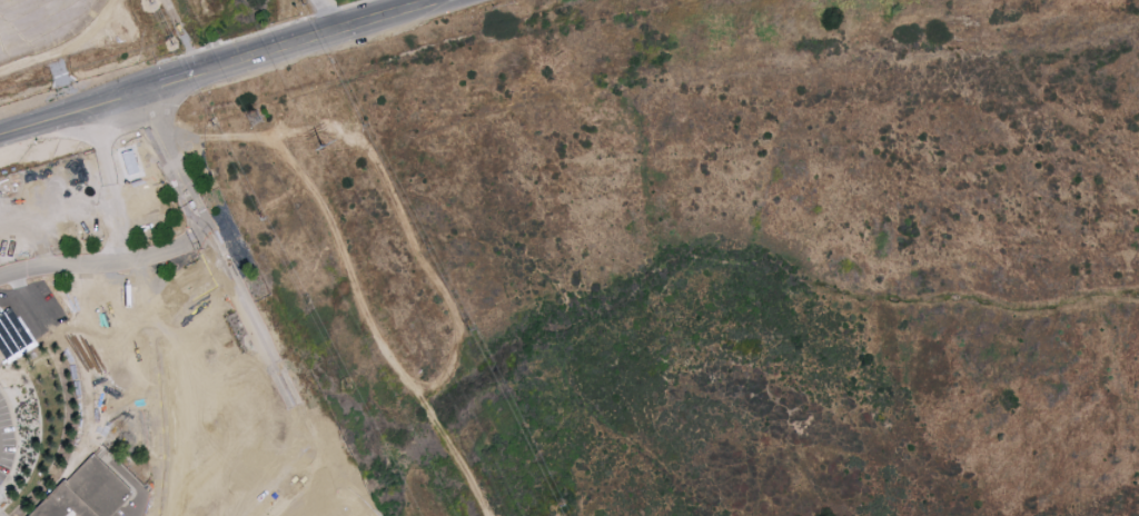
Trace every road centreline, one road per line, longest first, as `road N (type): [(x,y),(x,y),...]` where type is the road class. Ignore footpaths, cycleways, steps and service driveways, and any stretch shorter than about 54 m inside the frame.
road 1 (tertiary): [(133,92),(431,0)]
road 2 (tertiary): [(0,132),(133,92)]
road 3 (tertiary): [(191,201),(133,92)]

